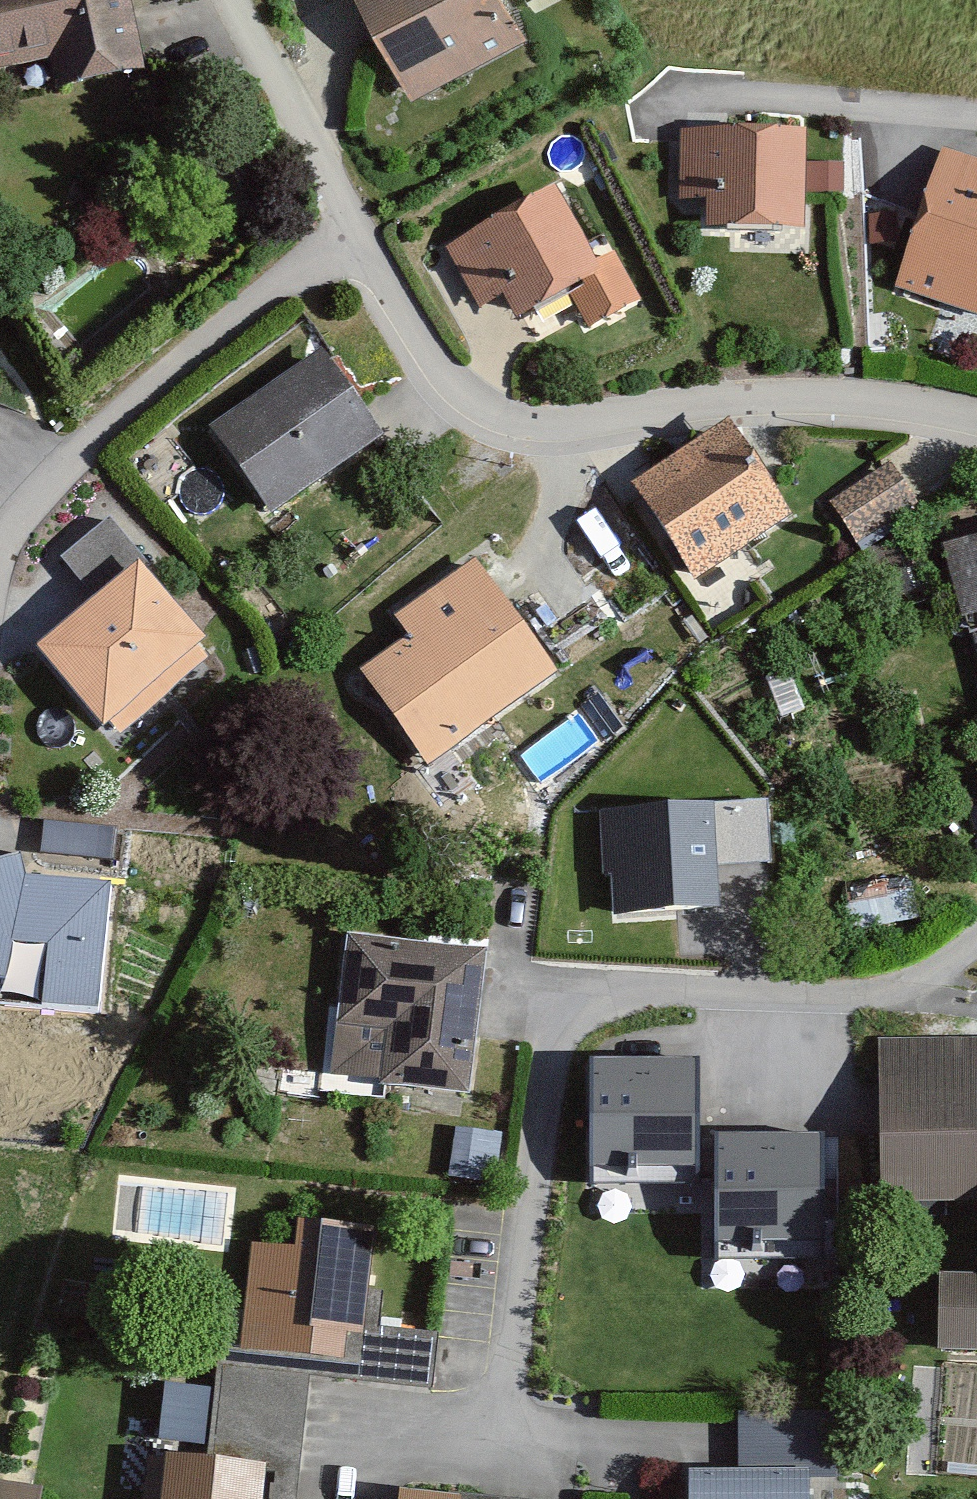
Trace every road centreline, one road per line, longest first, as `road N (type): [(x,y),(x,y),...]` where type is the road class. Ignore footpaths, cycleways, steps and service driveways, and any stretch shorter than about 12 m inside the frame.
road 1 (residential): [(976,428),(757,394),(566,432),(482,432),(417,366),(215,0)]
road 2 (residential): [(976,939),(932,976),(886,994),(619,994),(561,1025),(549,1060),(505,1433)]

